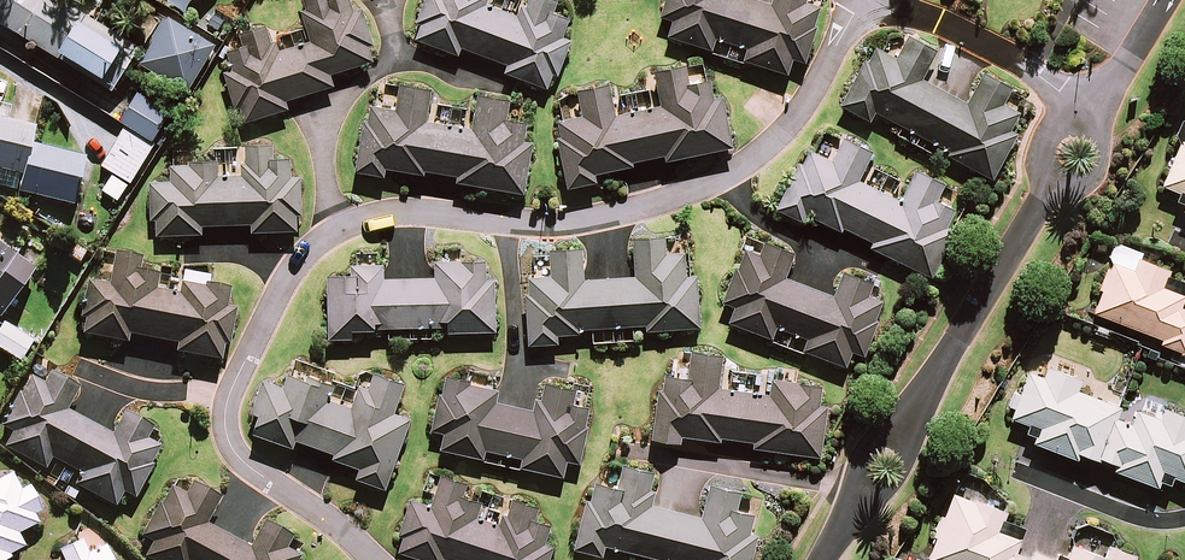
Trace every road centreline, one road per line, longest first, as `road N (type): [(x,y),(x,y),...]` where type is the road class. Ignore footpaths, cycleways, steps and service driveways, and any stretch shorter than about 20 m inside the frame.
road 1 (unclassified): [(379,559),(253,470),(230,426),(250,364),(318,249),(367,221),(411,213),(580,225),(690,192),(731,173),(790,122),(865,0)]
road 2 (residential): [(1093,112),(827,559)]
road 3 (unclassified): [(889,0),(1023,62),(1093,112)]
road 4 (unclassified): [(1184,522),(1143,521),(1021,474)]
road 5 (residential): [(1165,0),(1093,112)]

